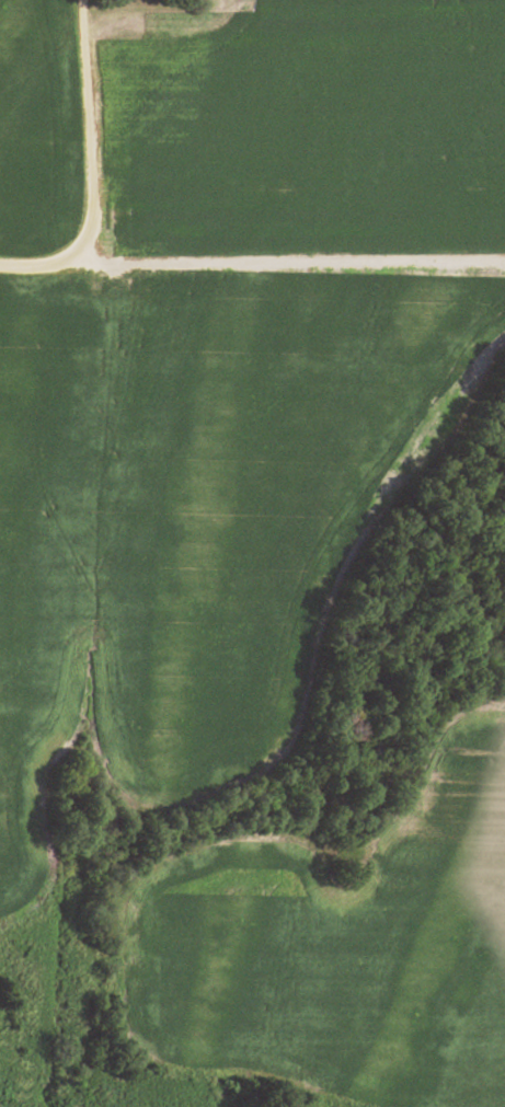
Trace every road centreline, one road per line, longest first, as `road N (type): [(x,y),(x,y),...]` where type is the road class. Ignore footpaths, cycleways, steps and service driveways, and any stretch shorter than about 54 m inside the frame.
road 1 (track): [(81,0),(83,224),(47,264),(20,266)]

